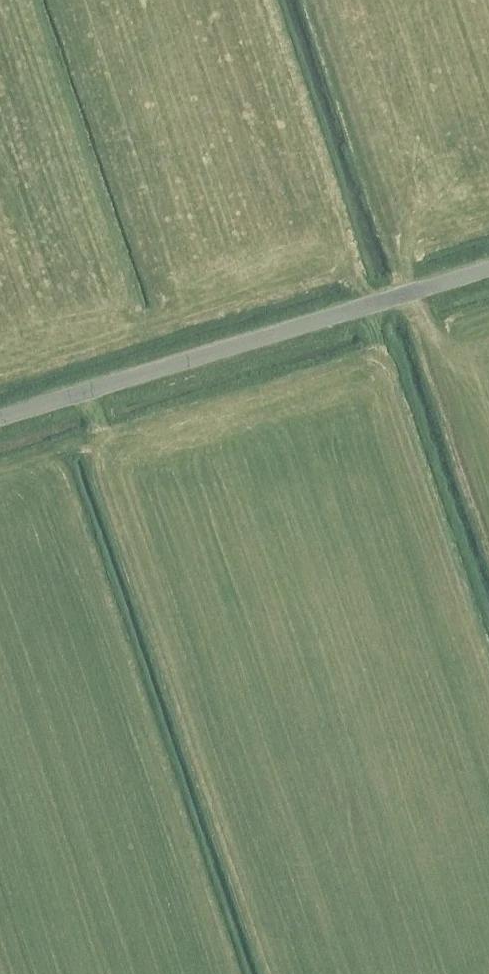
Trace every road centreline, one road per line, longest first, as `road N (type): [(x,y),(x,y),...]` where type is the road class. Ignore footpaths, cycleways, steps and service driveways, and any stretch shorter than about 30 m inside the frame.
road 1 (unclassified): [(488,272),(0,419)]

